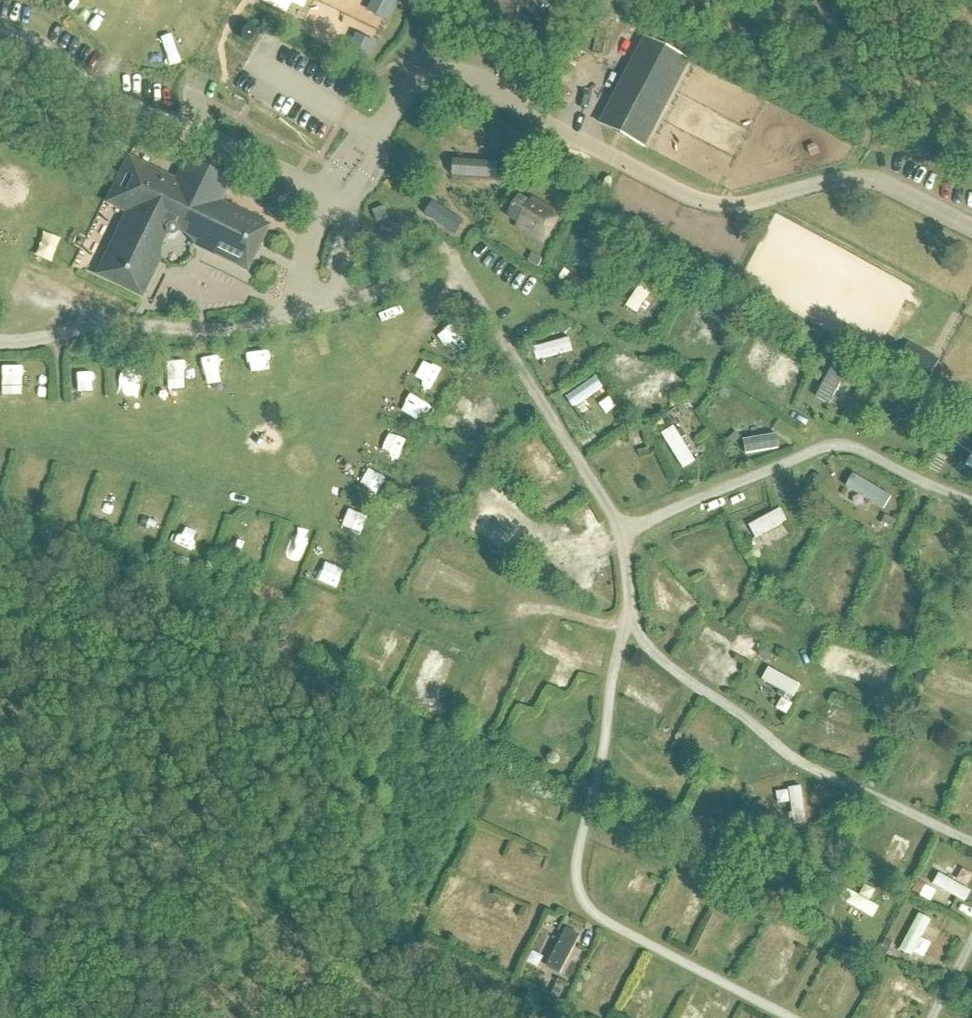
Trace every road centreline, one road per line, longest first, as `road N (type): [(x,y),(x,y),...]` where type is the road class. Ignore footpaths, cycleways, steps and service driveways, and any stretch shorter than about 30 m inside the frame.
road 1 (unclassified): [(971,230),(890,189),(846,179),(738,206),(692,200),(459,79),(435,76),(402,93),(372,136)]

